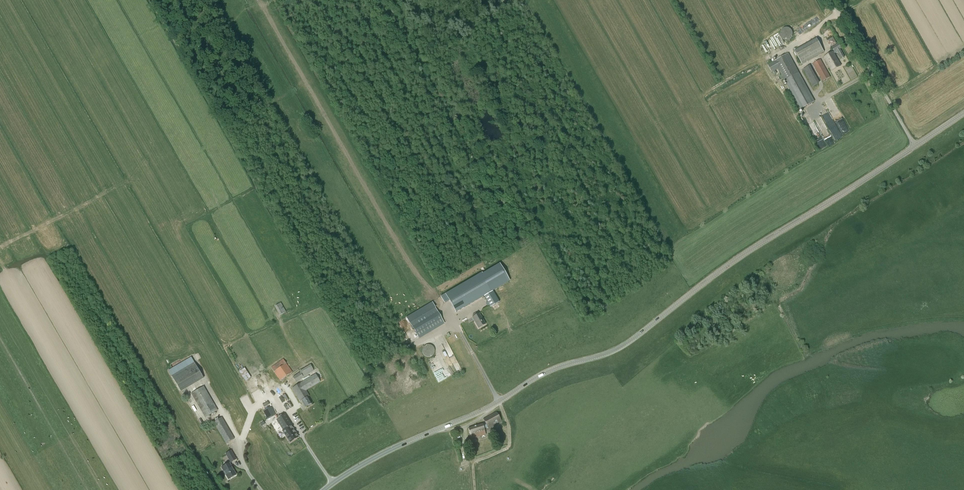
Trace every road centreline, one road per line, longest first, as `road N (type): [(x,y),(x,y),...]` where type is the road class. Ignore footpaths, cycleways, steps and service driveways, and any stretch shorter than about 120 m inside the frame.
road 1 (tertiary): [(323,489),(537,376),(617,349),(753,247),(915,146)]
road 2 (unclassified): [(915,146),(831,0)]

